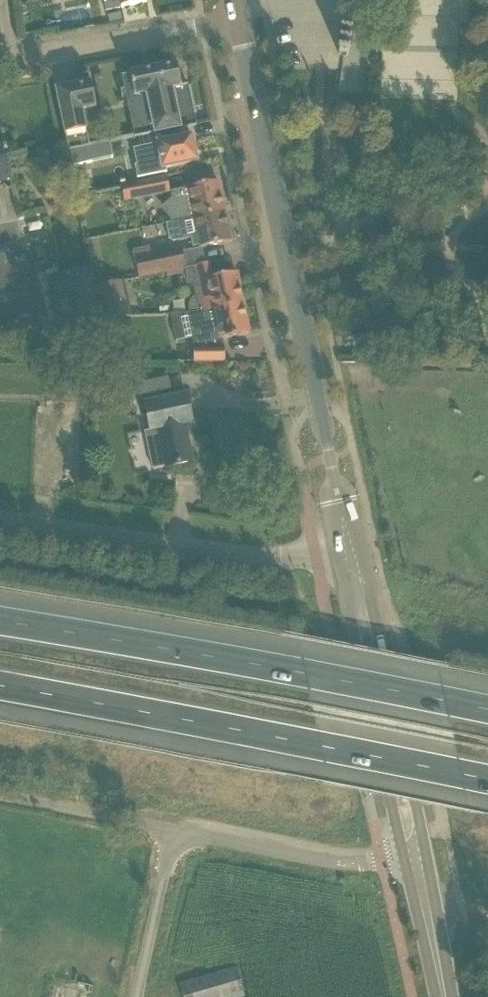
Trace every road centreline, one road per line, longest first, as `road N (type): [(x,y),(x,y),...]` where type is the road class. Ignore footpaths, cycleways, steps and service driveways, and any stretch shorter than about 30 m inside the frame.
road 1 (tertiary): [(348,549),(234,17)]
road 2 (motorway): [(0,690),(487,781)]
road 3 (motorway): [(487,711),(0,625)]
road 4 (tertiary): [(348,549),(236,558),(0,521)]
road 5 (tertiary): [(414,862),(417,815),(369,590),(348,549)]
road 6 (tertiary): [(348,549),(347,596),(395,820),(414,862)]
road 7 (residential): [(0,59),(234,17)]
road 8 (unclassified): [(414,862),(325,858),(179,833)]
road 9 (unclassified): [(179,833),(0,794)]
road 10 (unclassified): [(140,996),(179,833)]
road 11 (tertiary): [(441,996),(414,862)]

